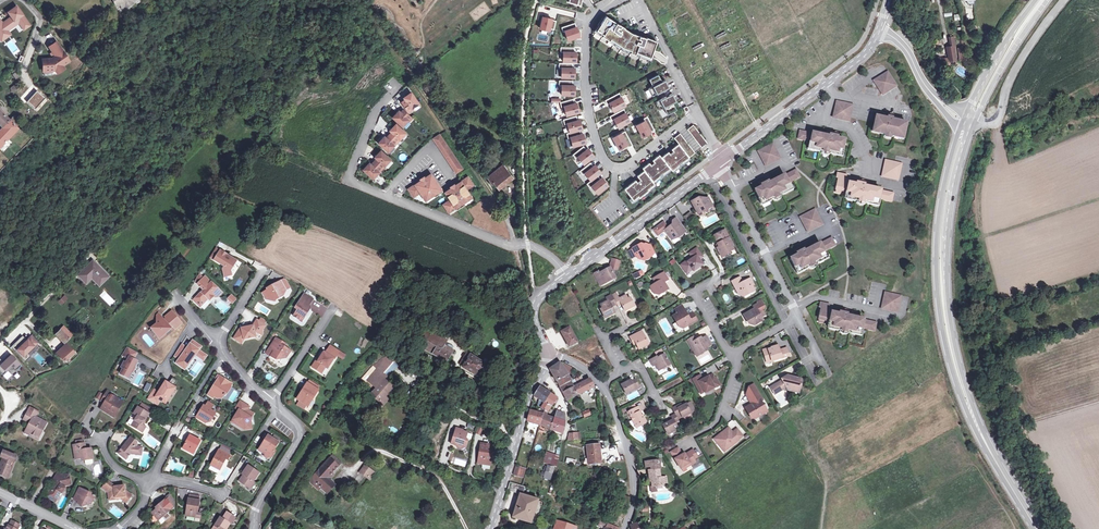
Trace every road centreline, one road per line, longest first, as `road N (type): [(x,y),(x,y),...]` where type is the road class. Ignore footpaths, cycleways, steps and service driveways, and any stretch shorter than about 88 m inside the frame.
road 1 (secondary): [(981,434),(959,383),(941,286),(945,206),(968,122)]
road 2 (residential): [(878,30),(863,54),(721,163)]
road 3 (residential): [(566,275),(528,245),(385,197)]
road 4 (track): [(1098,400),(1021,428),(1072,528)]
road 5 (residential): [(615,167),(596,143),(585,67),(587,23),(620,0)]
road 6 (residential): [(721,163),(566,275)]
road 7 (residential): [(546,352),(489,528)]
road 8 (residential): [(721,163),(798,317)]
road 9 (residential): [(270,403),(217,343),(262,270)]
road 10 (residential): [(1061,0),(1026,50),(999,117),(968,122)]
road 11 (residential): [(721,163),(698,115),(615,167)]
road 12 (residential): [(253,528),(254,508),(298,433),(270,403)]
road 13 (residential): [(601,387),(632,472),(624,528)]
road 14 (residential): [(385,197),(350,177),(376,113),(399,87)]
road 15 (secondary): [(968,122),(1040,0)]
road 16 (unclassified): [(968,122),(937,102),(903,47),(878,30)]

